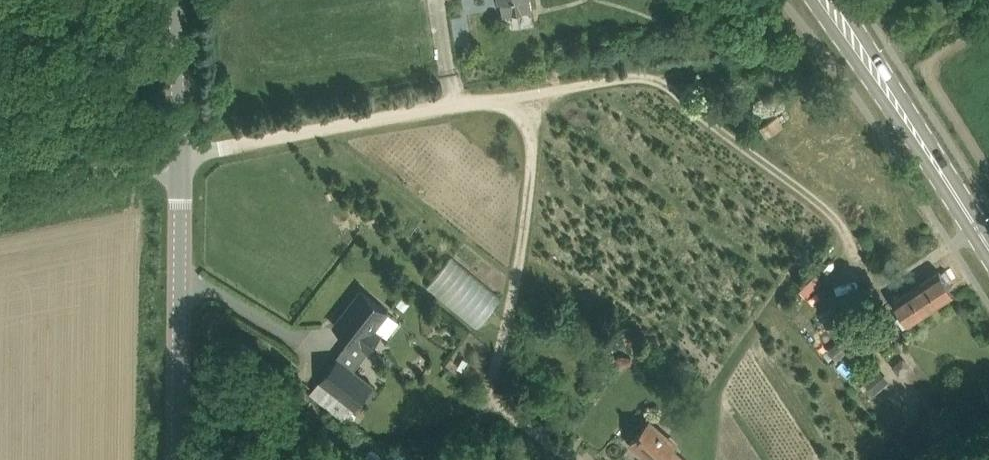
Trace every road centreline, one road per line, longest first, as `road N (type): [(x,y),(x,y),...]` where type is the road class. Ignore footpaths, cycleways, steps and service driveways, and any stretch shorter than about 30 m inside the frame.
road 1 (unclassified): [(179,159),(636,74),(676,88),(827,207),(855,250)]
road 2 (primary): [(988,261),(820,0)]
road 3 (tertiary): [(177,459),(179,159)]
road 4 (unclassified): [(0,197),(179,159)]
road 5 (tertiary): [(179,159),(176,0)]

